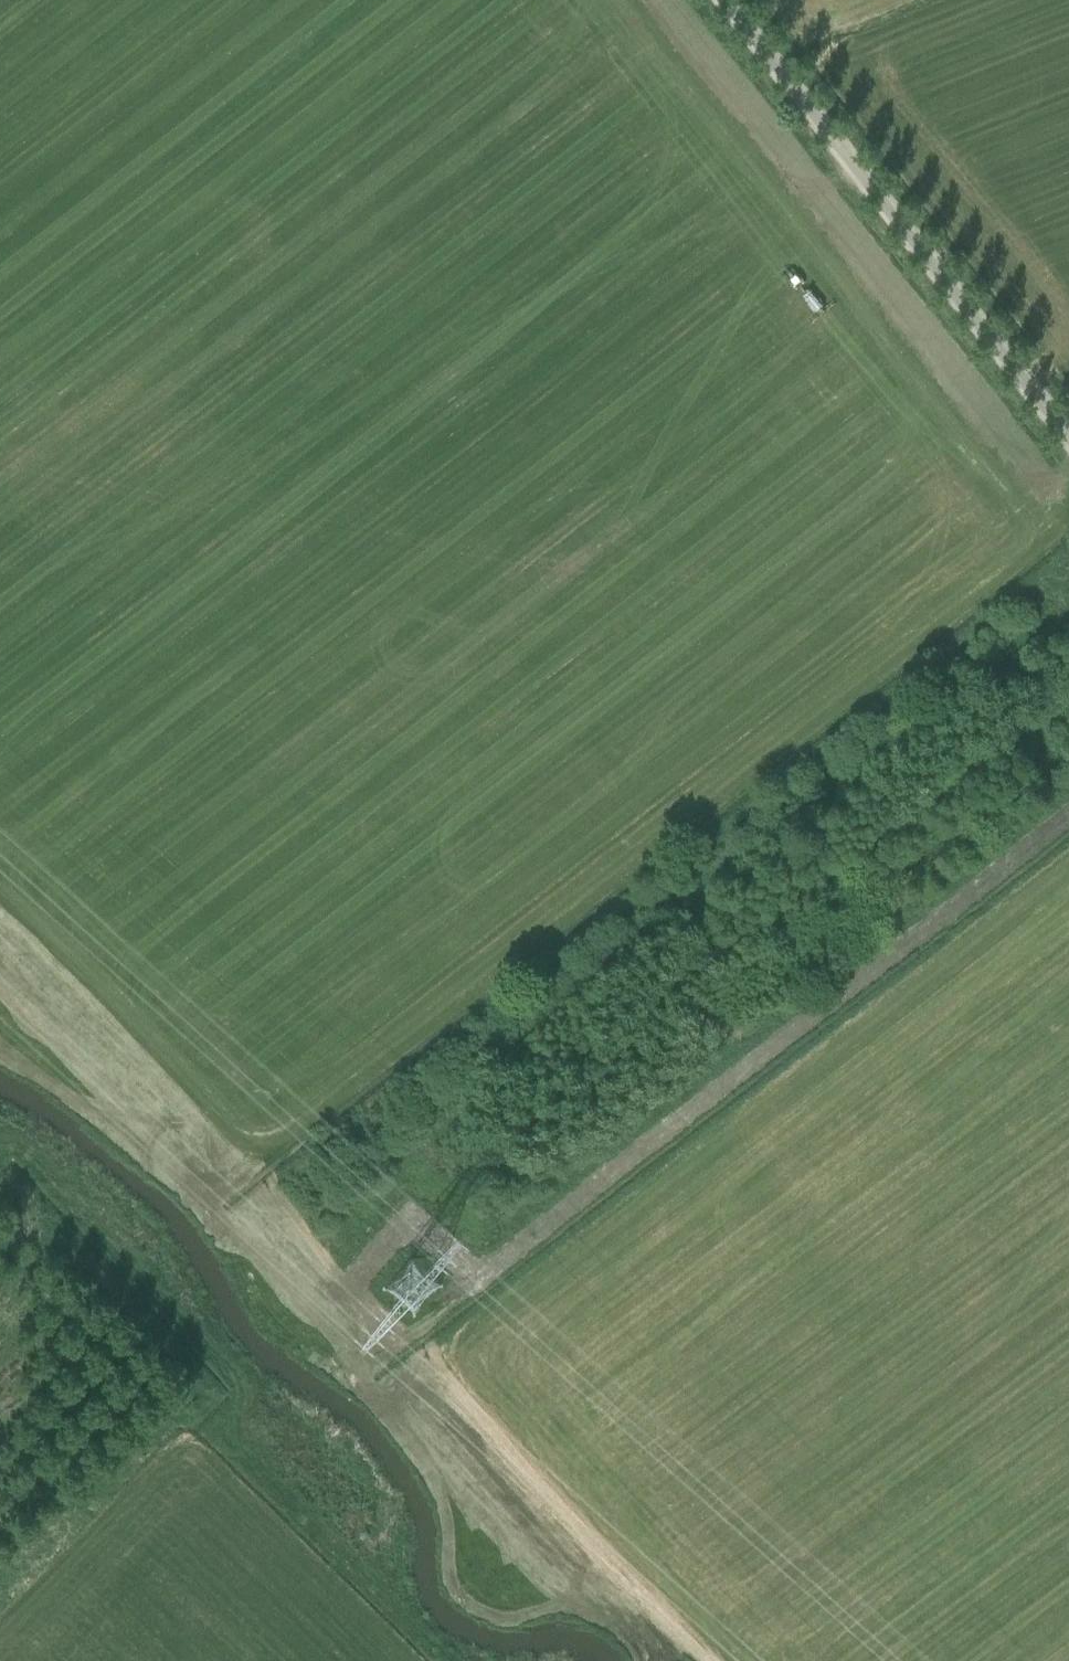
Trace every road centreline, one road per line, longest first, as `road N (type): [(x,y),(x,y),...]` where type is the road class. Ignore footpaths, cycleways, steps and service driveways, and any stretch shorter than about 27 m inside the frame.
road 1 (unclassified): [(1068,441),(726,0)]

